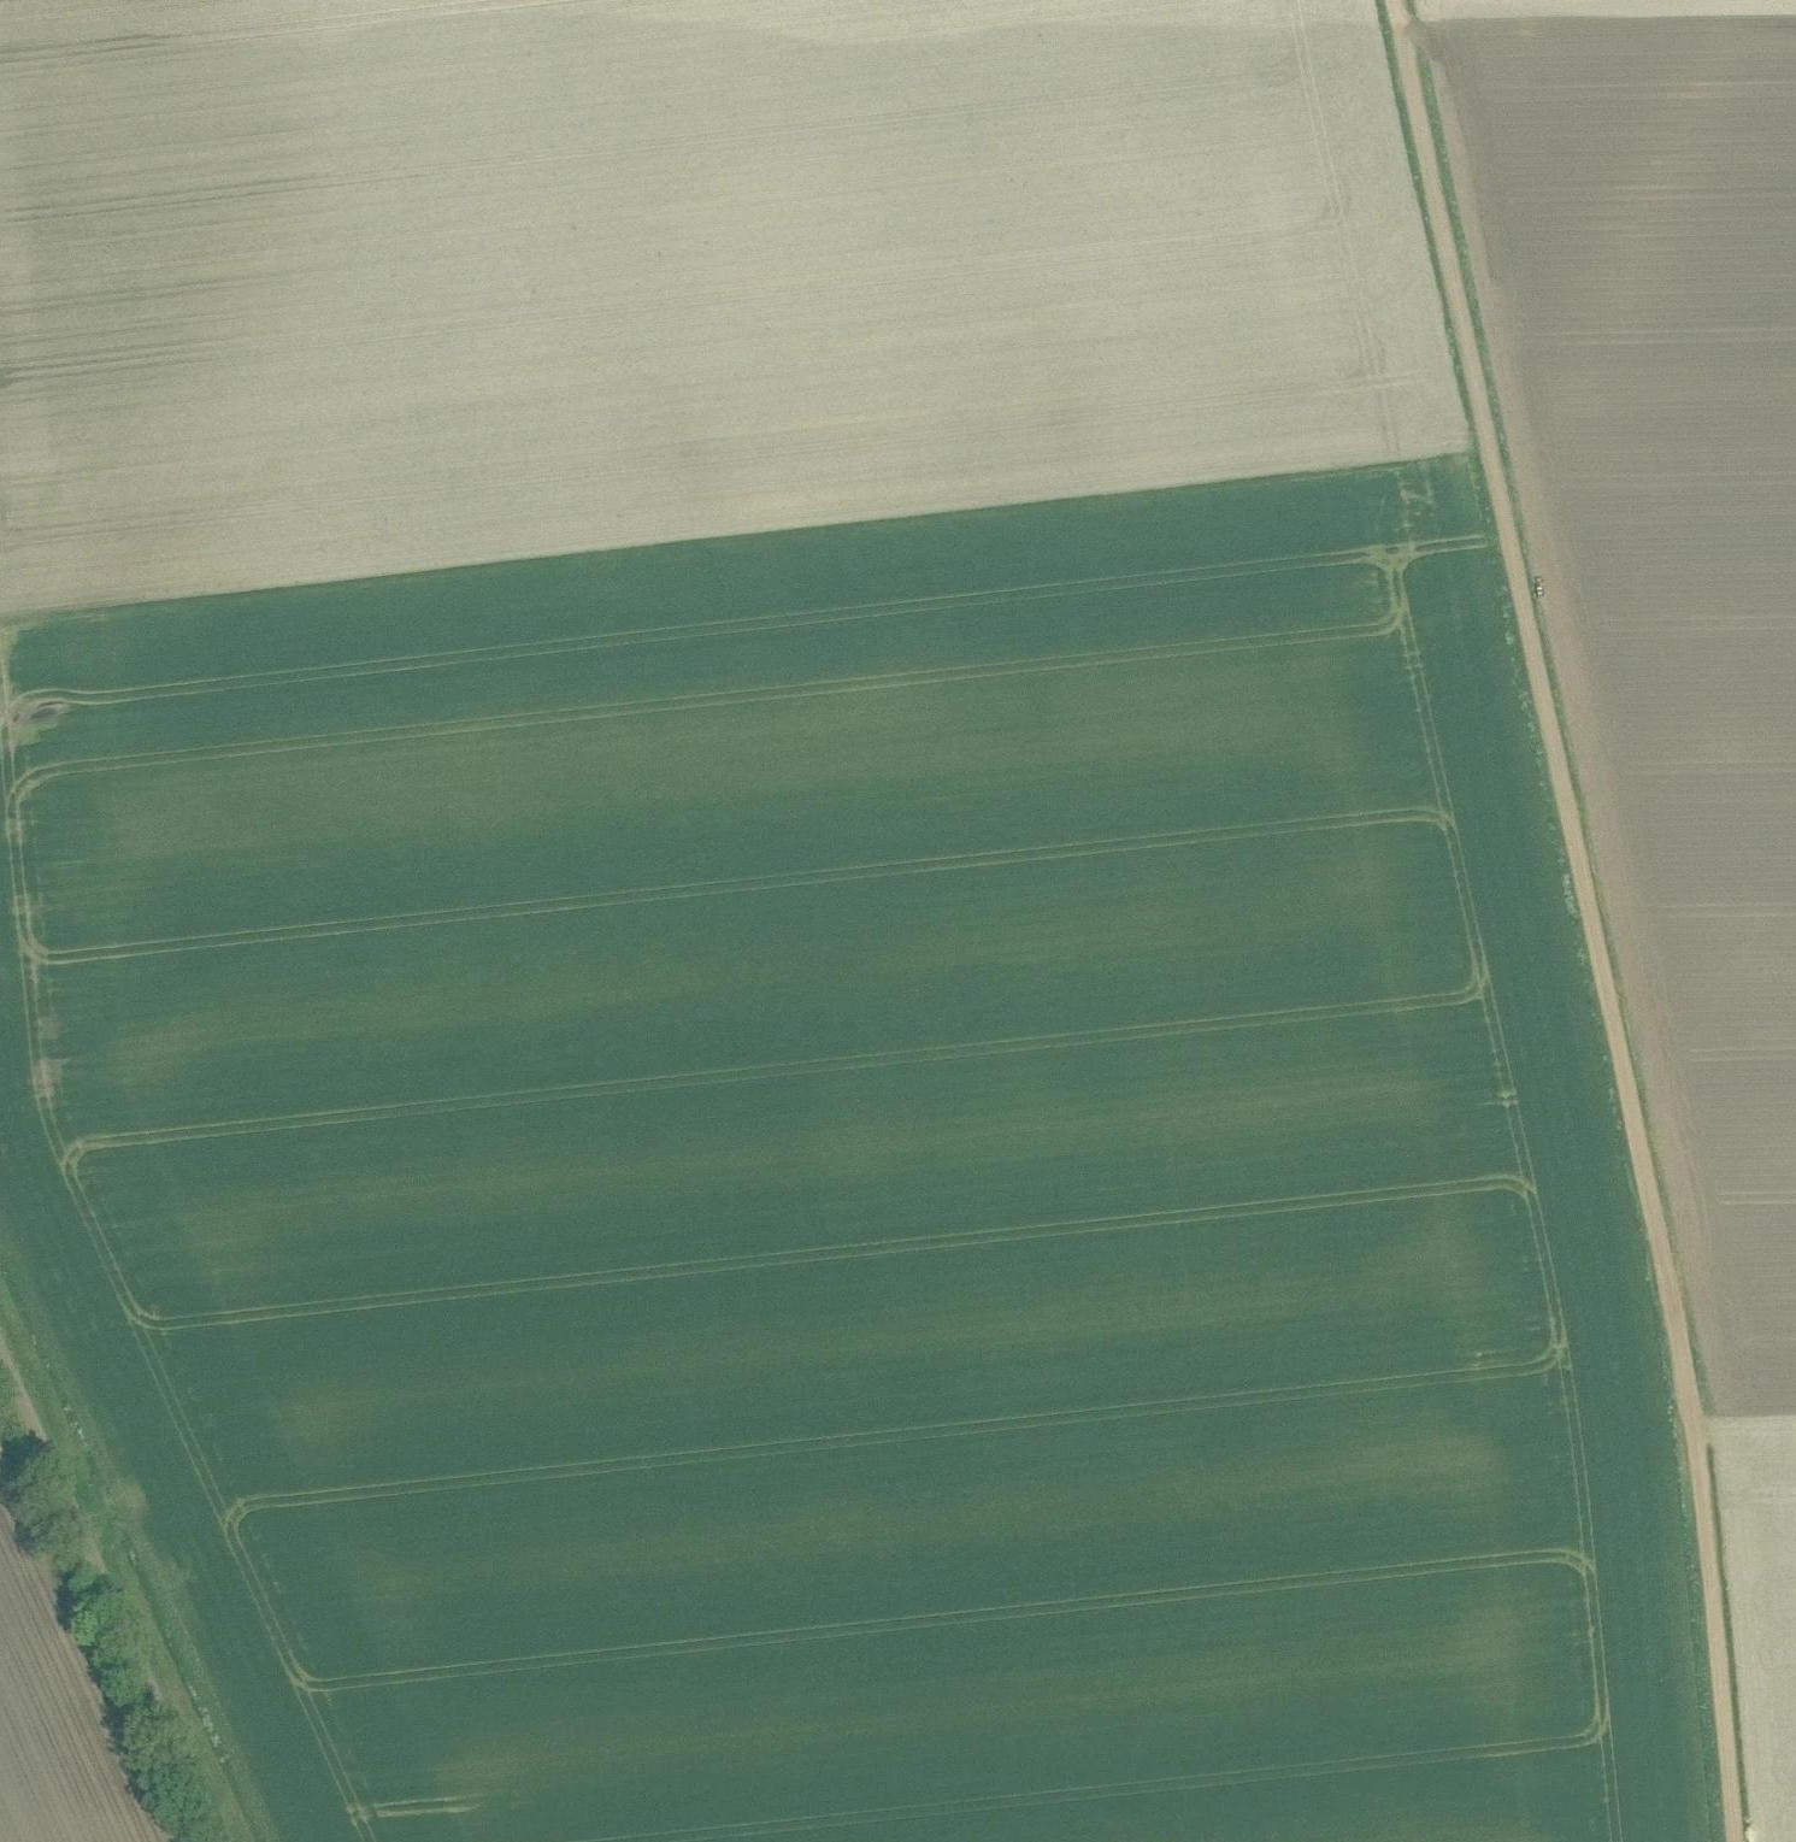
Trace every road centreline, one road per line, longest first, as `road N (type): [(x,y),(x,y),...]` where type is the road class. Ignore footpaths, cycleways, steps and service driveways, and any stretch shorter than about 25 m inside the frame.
road 1 (track): [(1394,0),(1694,1420),(1735,1841)]
road 2 (unclassified): [(219,1841),(0,1350)]

